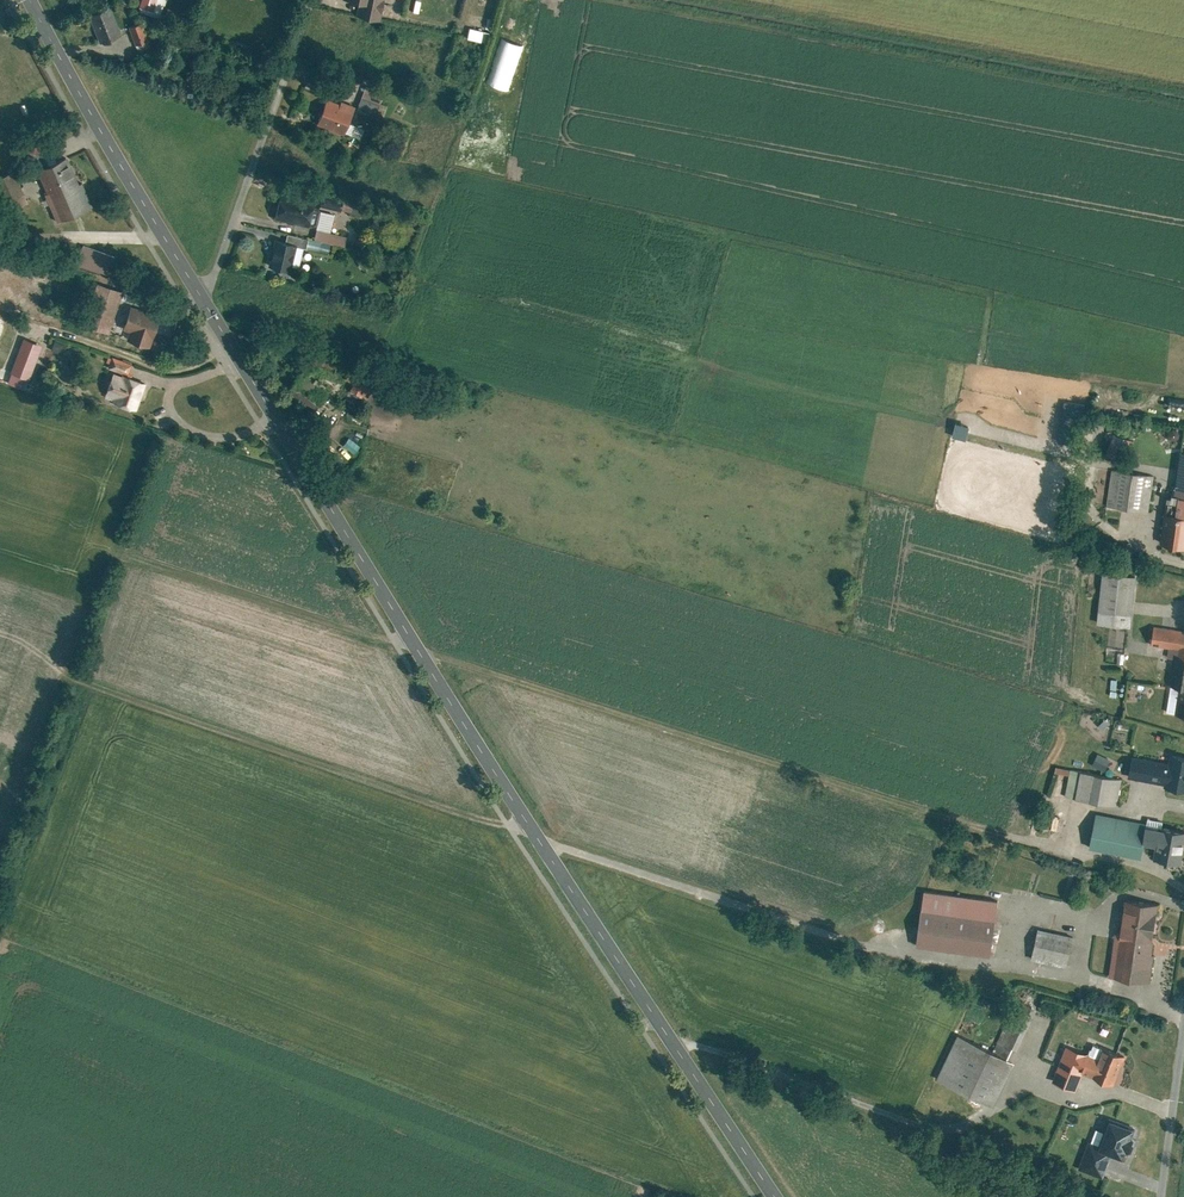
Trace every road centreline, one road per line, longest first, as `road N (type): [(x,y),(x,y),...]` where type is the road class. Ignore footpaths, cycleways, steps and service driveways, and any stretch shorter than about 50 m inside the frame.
road 1 (tertiary): [(193,298),(406,645),(771,1196)]
road 2 (track): [(1032,842),(406,645)]
road 3 (tertiary): [(28,0),(193,298)]
road 4 (residential): [(299,0),(193,298)]
road 5 (unclassified): [(1160,1196),(1183,1007)]
road 6 (track): [(144,222),(68,231),(0,225)]

